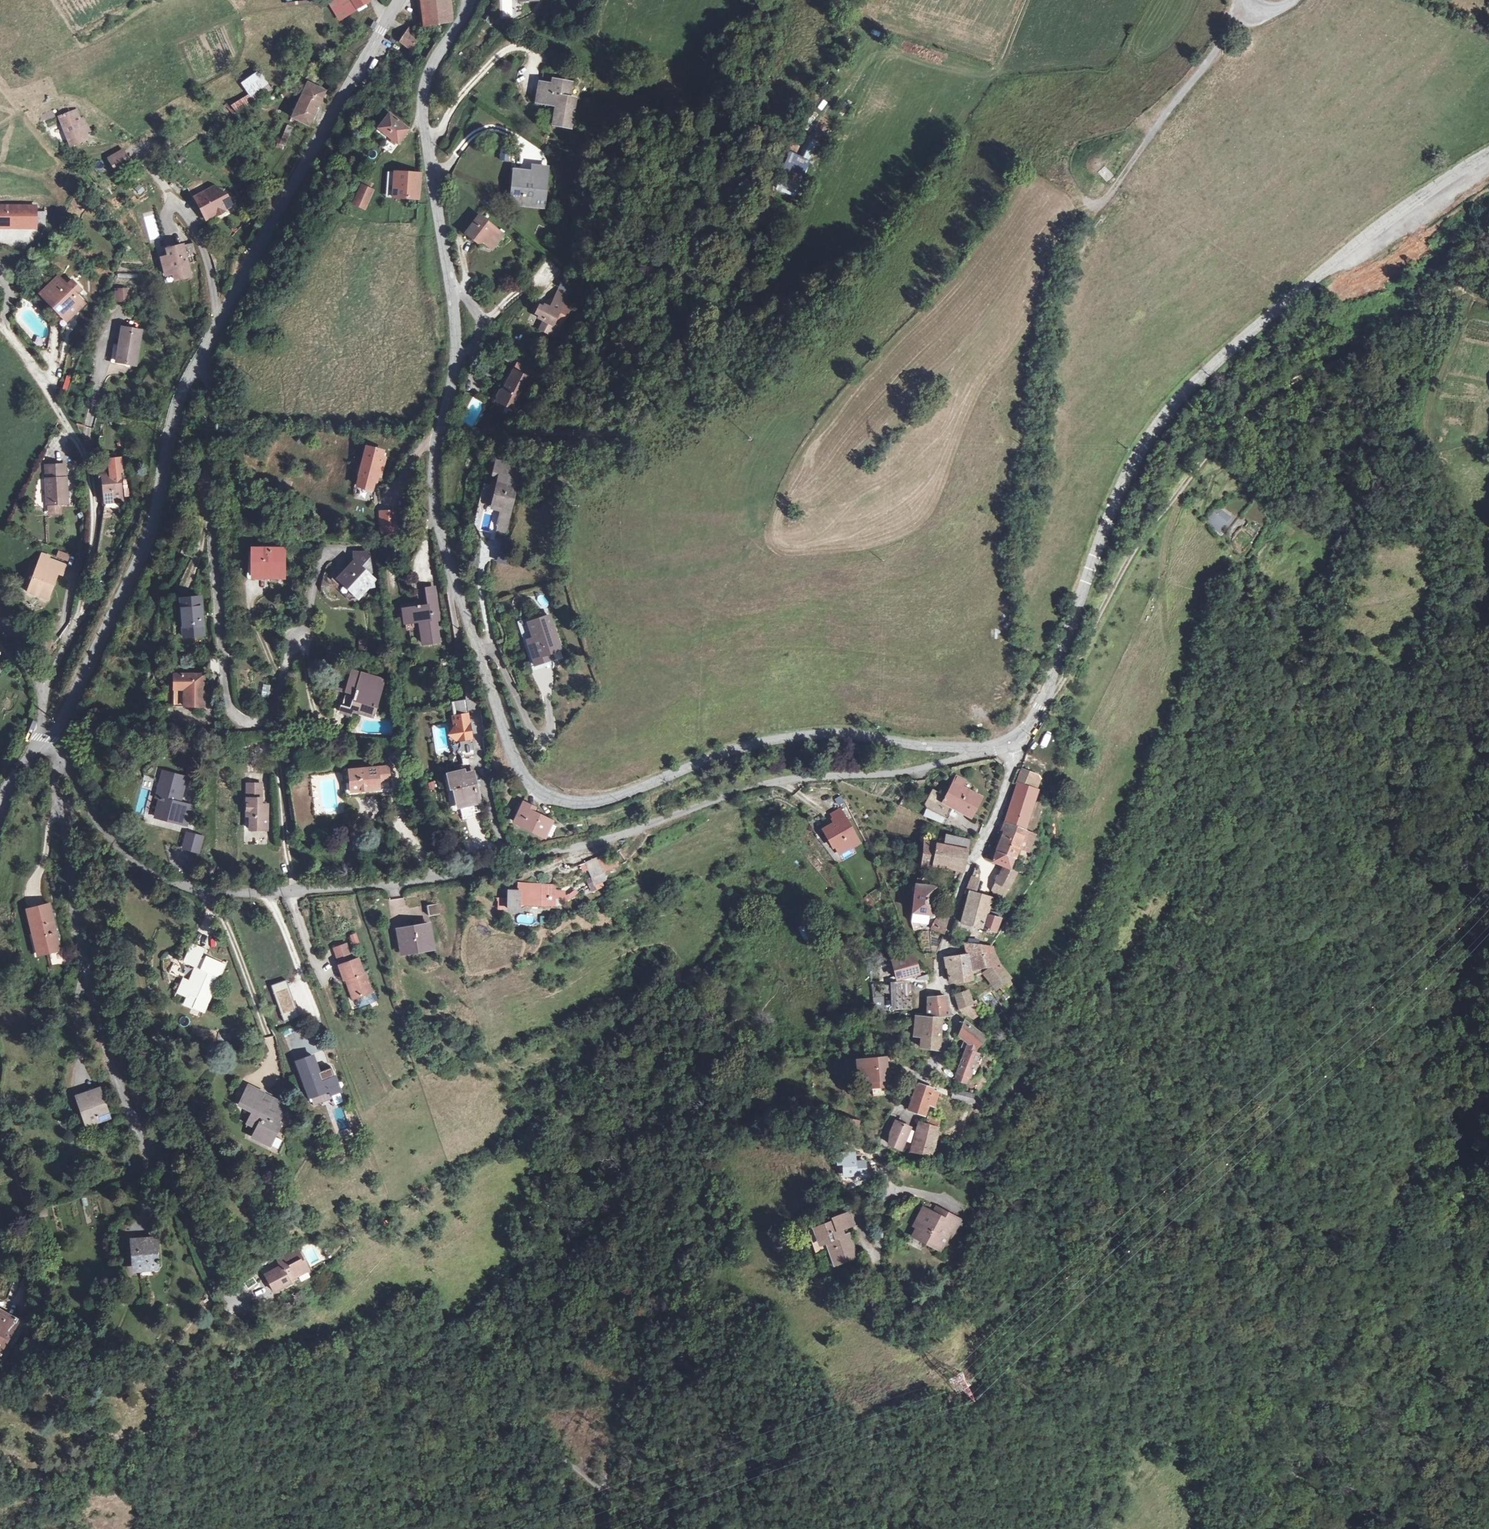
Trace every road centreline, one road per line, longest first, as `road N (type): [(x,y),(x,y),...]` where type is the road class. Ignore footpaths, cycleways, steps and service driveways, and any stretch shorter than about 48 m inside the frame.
road 1 (residential): [(976,749),(898,772),(762,782),(645,827),(539,855),(406,887),(313,894),(181,881),(109,820),(58,753)]
road 2 (tertiary): [(453,366),(435,445),(435,505),(510,747),(540,794),(575,805),(606,802),(718,756),(806,734),(976,749)]
road 3 (tertiary): [(1010,742),(1043,704),(1108,520),(1157,426),(1238,343),(1378,227),(1488,153)]
road 4 (track): [(1264,1528),(1367,1276),(1404,1095),(1437,1010),(1456,989),(1488,1065)]
road 5 (track): [(1043,704),(1140,540),(1231,431),(1284,386),(1352,355),(1457,286),(1488,299)]
road 6 (residential): [(58,753),(84,963),(112,1065),(214,1290)]
road 7 (residential): [(1010,742),(1013,760),(939,953),(948,1032),(912,1078),(878,1147),(871,1253)]
road 8 (track): [(222,1528),(304,1498),(423,1421),(481,1394),(499,1400),(652,1528)]
road 9 (residential): [(202,348),(218,483),(224,697),(232,717),(251,723),(268,714),(299,642)]
road 10 (residential): [(45,698),(95,573),(95,495),(49,390),(3,330),(0,270)]
road 11 (tertiary): [(48,737),(134,573),(174,412),(202,348)]
road 12 (tertiary): [(218,319),(395,0)]
road 13 (tertiary): [(467,0),(421,92),(452,289)]
road 14 (track): [(1084,200),(1097,207),(1250,7)]
road 15 (residential): [(488,546),(478,583),(492,643),(535,732),(546,727),(544,675)]
road 16 (track): [(200,885),(243,967),(269,1037),(271,1082)]
road 17 (residential): [(218,319),(196,232),(135,147)]
road 18 (track): [(0,1132),(21,1174),(29,1218),(19,1304)]

